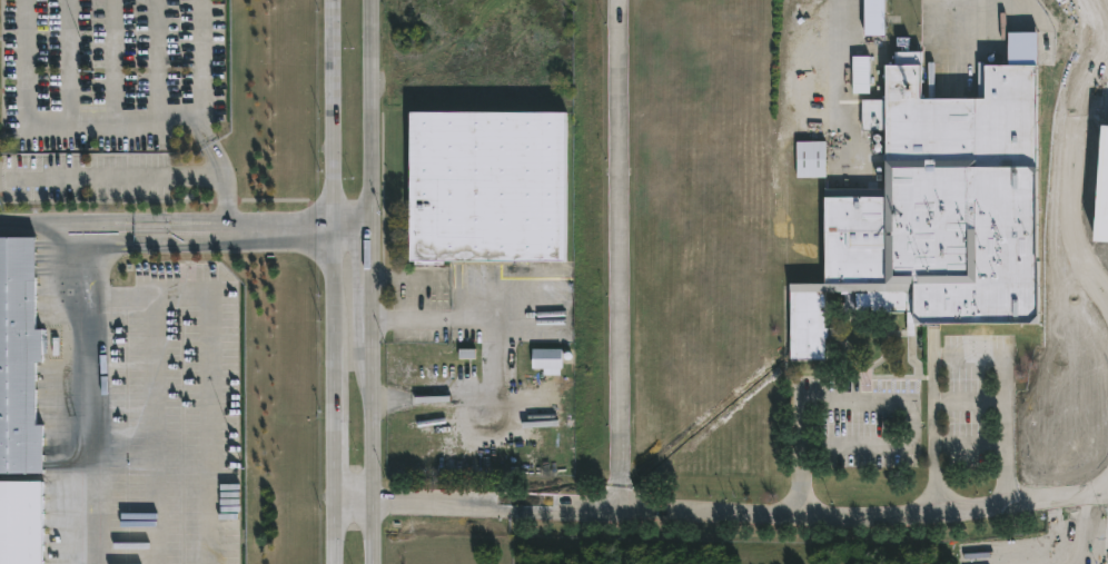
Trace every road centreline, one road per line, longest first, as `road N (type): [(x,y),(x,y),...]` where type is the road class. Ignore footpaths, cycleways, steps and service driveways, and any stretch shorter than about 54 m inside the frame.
road 1 (residential): [(330,508),(461,503),(897,517),(1107,493)]
road 2 (secondary): [(374,563),(369,0)]
road 3 (secondary): [(329,227),(331,563)]
road 4 (secondary): [(332,102),(329,227)]

